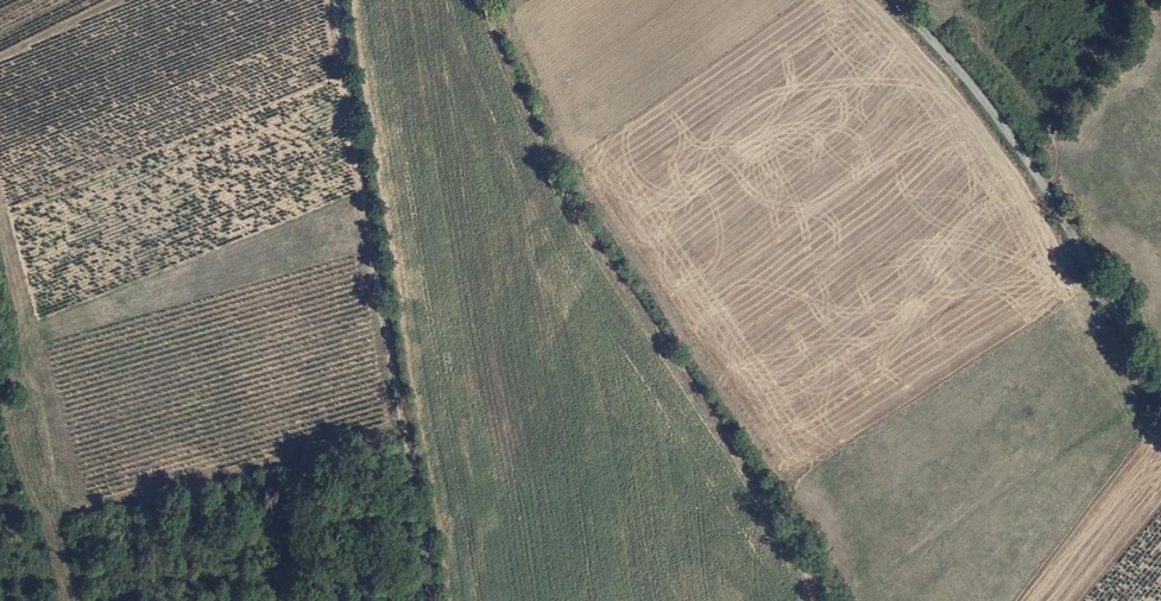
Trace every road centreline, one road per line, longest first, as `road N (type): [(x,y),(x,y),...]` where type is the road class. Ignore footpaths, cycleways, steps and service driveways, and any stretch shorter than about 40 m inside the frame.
road 1 (track): [(435,600),(340,0)]
road 2 (unclassified): [(892,0),(1029,158),(1160,402)]

